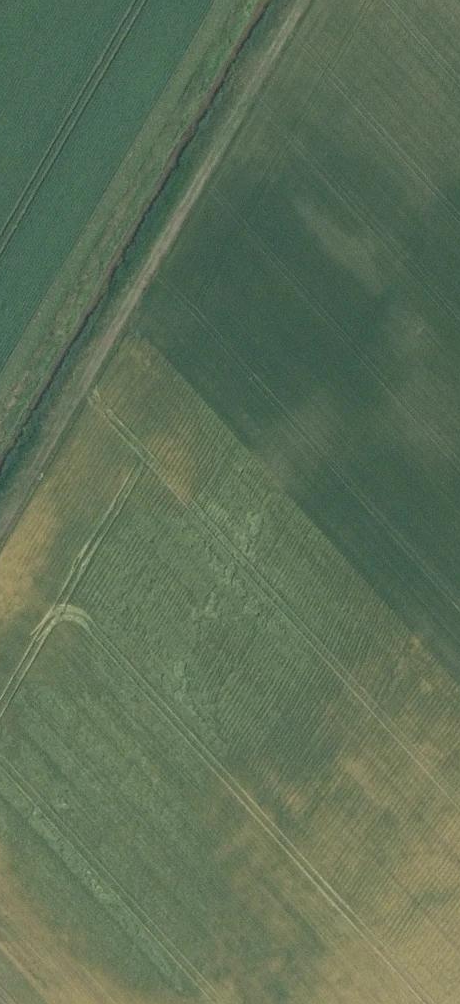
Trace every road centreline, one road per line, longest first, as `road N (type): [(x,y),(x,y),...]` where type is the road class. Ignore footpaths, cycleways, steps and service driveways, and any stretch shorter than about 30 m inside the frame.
road 1 (track): [(0,480),(275,0)]

